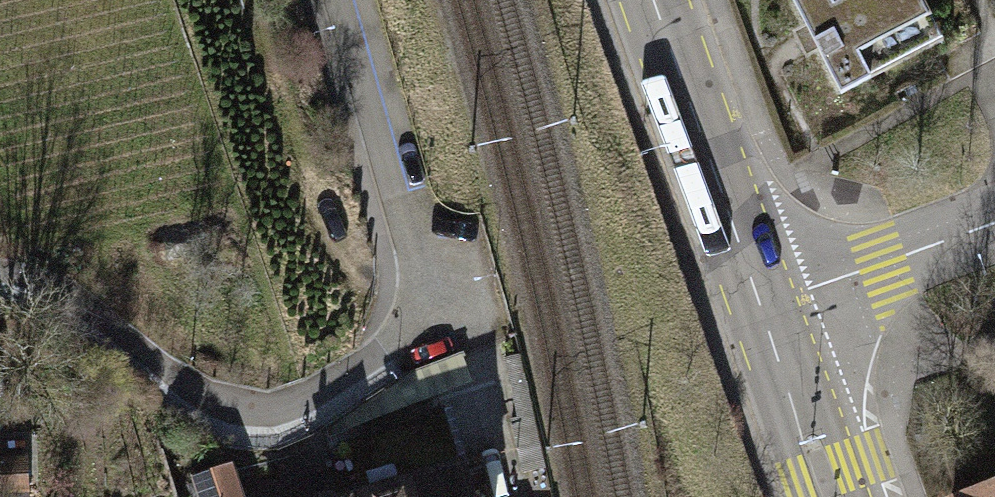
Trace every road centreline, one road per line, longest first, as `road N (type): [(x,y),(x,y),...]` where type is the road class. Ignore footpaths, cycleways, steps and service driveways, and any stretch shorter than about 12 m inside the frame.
road 1 (primary): [(650,0),(760,308)]
road 2 (unclassified): [(760,308),(994,223)]
road 3 (primary): [(760,308),(831,496)]

